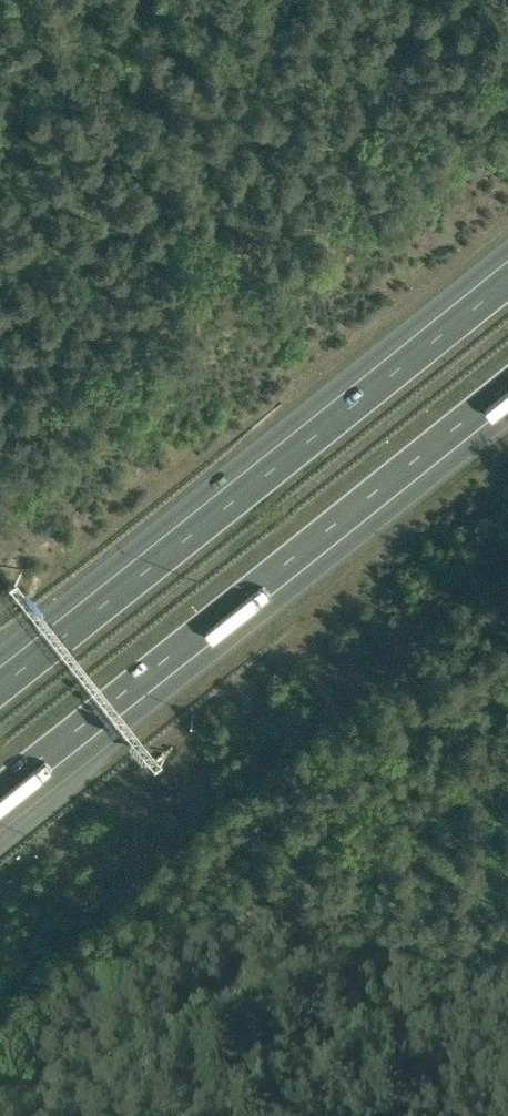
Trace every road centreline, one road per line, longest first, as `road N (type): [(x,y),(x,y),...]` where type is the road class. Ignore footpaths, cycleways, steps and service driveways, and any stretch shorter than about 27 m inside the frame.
road 1 (motorway): [(507,270),(0,676)]
road 2 (motorway): [(0,806),(507,411)]
road 3 (track): [(172,1115),(244,919),(452,1115)]

